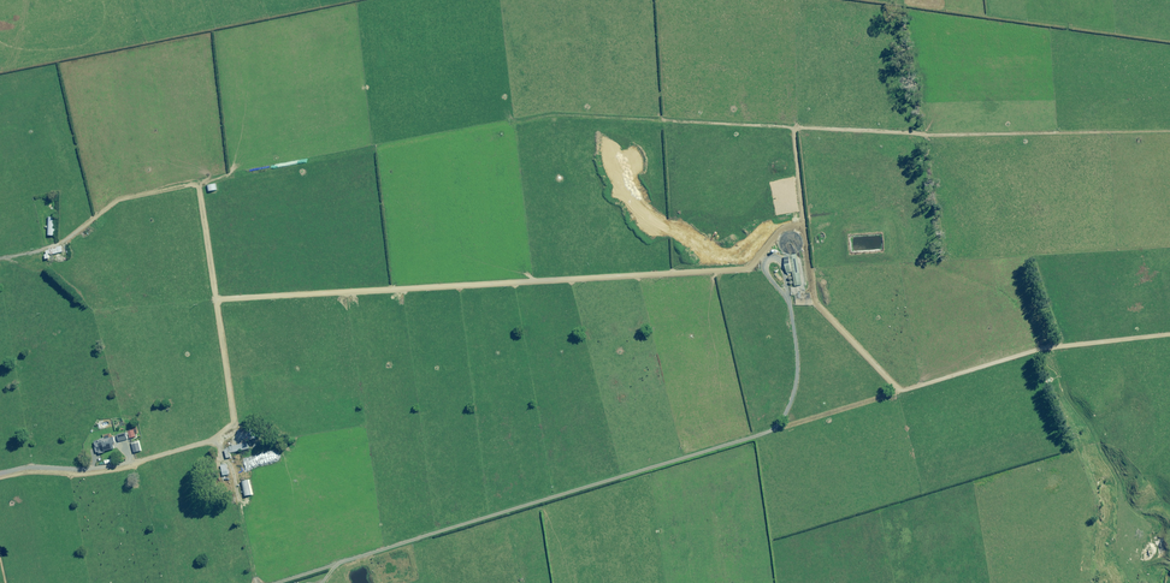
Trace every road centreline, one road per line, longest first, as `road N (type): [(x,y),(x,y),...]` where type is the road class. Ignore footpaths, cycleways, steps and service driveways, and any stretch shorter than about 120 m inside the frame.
road 1 (track): [(1169,135),(661,126),(543,116),(126,193),(29,260),(0,262)]
road 2 (track): [(208,444),(252,425),(426,539),(1056,346),(1169,332)]
road 3 (track): [(208,444),(0,475)]
road 4 (track): [(255,582),(230,448),(208,444)]

